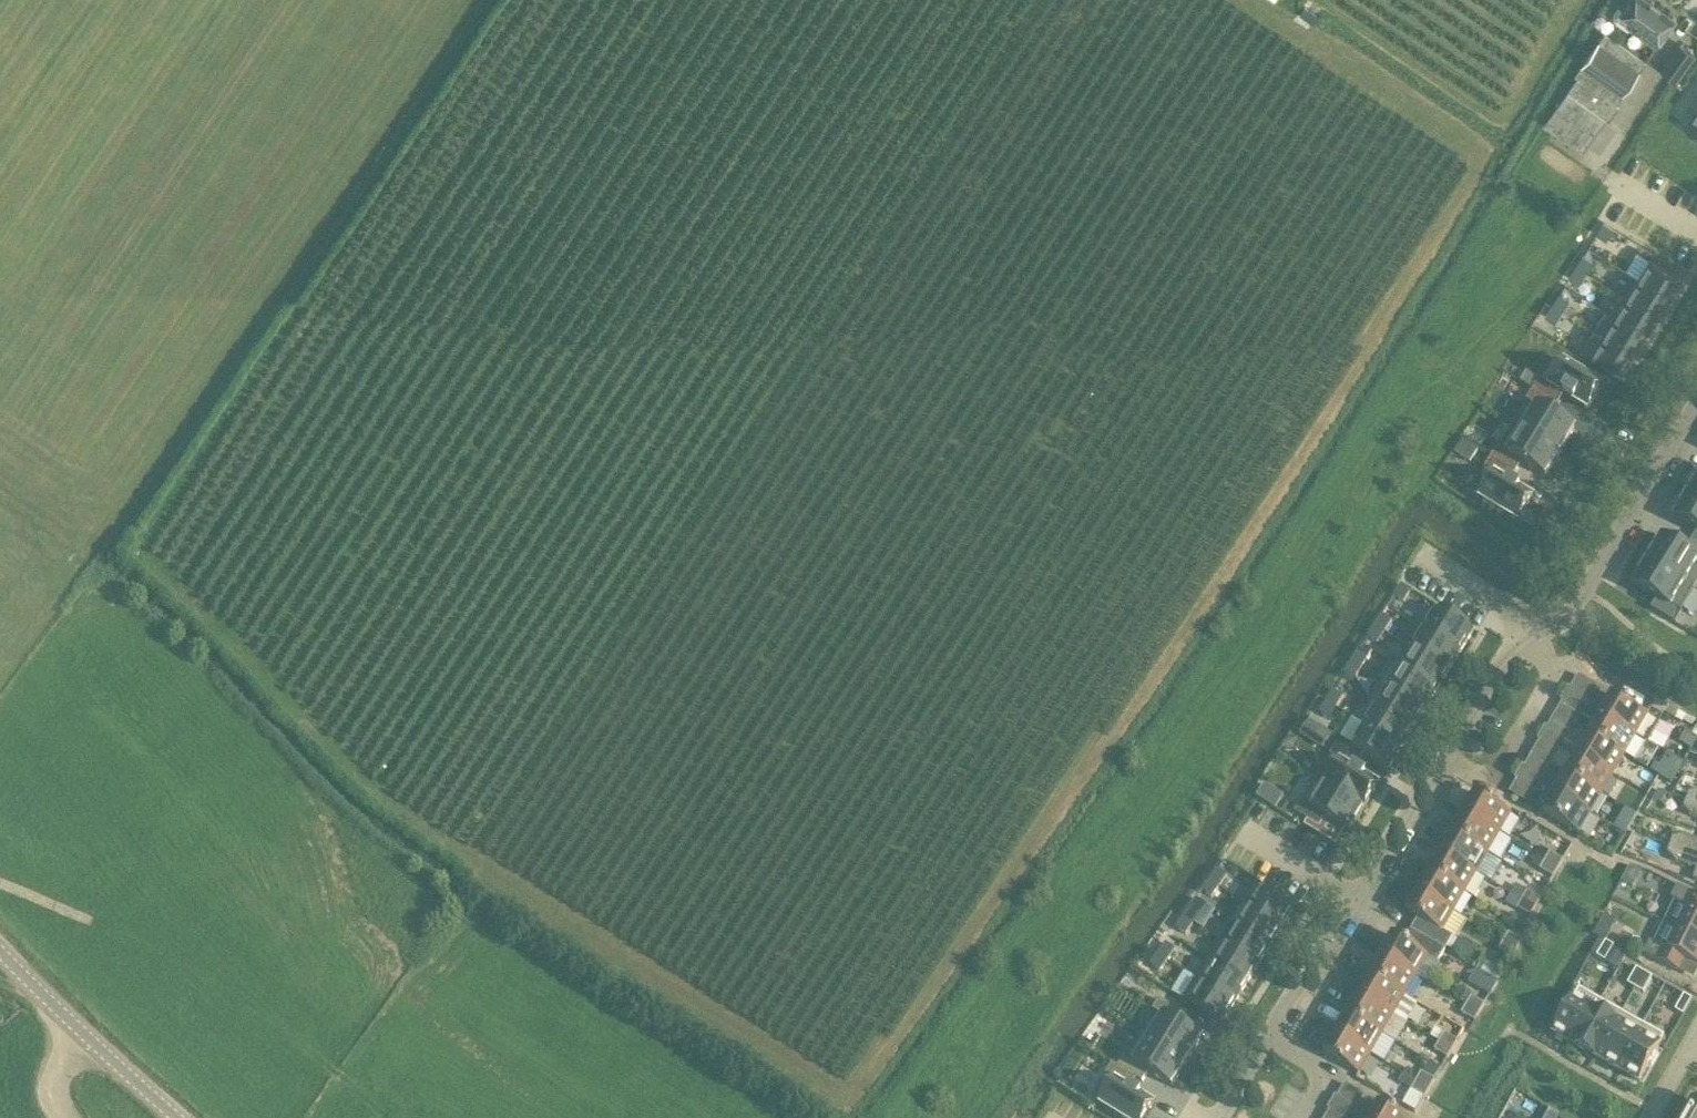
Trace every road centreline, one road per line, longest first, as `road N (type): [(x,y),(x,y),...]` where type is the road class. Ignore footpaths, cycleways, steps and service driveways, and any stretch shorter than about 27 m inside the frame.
road 1 (residential): [(1267,1040),(1443,754)]
road 2 (residential): [(1528,633),(1578,608),(1696,407)]
road 3 (tertiary): [(176,1117),(0,952)]
road 4 (residential): [(1528,633),(1560,672),(1496,784),(1443,754)]
road 5 (residential): [(1443,754),(1506,651),(1528,633)]

